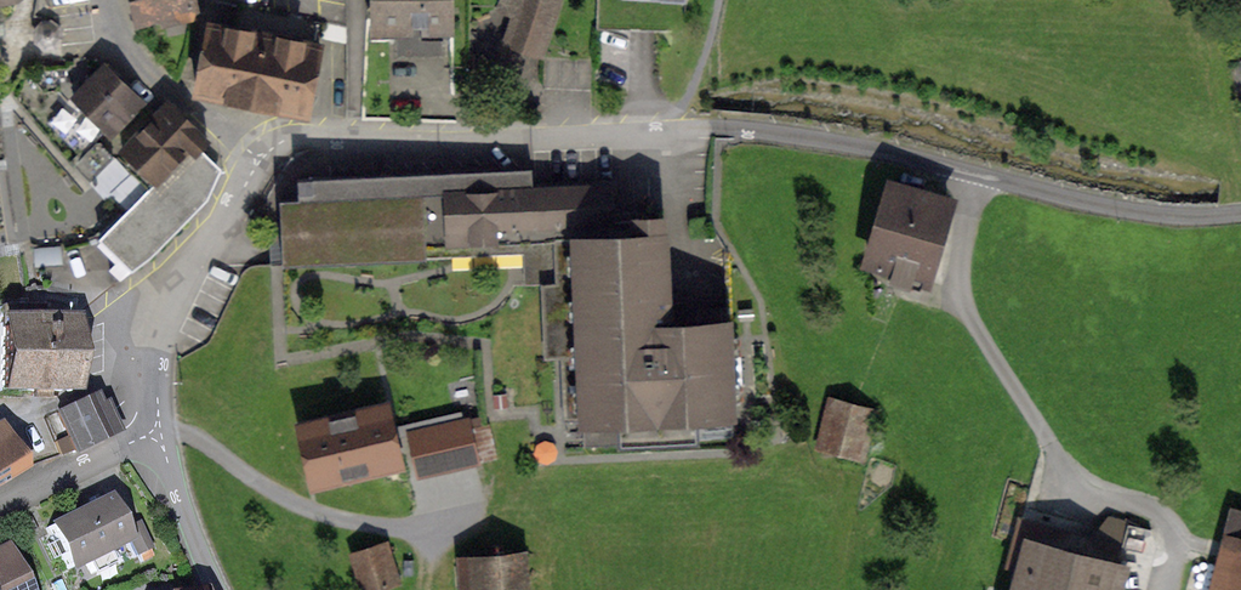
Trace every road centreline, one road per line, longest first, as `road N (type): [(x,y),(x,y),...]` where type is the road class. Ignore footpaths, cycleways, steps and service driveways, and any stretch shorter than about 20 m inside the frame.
road 1 (residential): [(255,158),(295,136),(755,129),(1082,203),(1171,215),(1240,212)]
road 2 (residential): [(163,437),(155,360),(166,310),(255,158)]
road 3 (residential): [(255,158),(146,69),(112,25),(106,0)]
road 4 (residential): [(163,437),(0,515)]
road 5 (residential): [(219,589),(163,437)]

